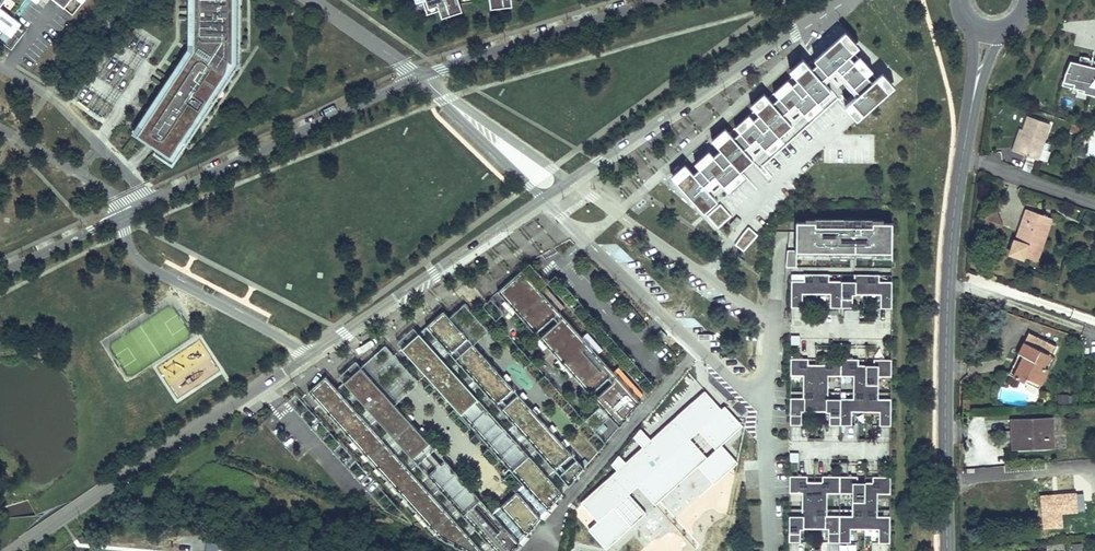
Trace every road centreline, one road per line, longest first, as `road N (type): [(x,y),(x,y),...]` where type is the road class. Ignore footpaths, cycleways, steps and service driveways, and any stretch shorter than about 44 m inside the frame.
road 1 (secondary): [(962,160),(944,372),(946,550)]
road 2 (residential): [(12,550),(313,352)]
road 3 (residential): [(569,180),(841,0)]
road 4 (residential): [(756,388),(767,386),(772,323),(569,180)]
road 5 (residential): [(418,74),(152,201)]
road 6 (residential): [(543,198),(743,391),(756,388)]
road 7 (residential): [(313,352),(543,198)]
road 8 (residential): [(123,215),(138,261),(313,352)]
road 9 (residential): [(651,0),(418,74)]
road 10 (residential): [(152,201),(47,96),(0,68)]
road 11 (residential): [(756,388),(771,550)]
road 12 (residential): [(0,130),(108,191),(123,215)]
road 13 (residential): [(569,180),(446,98)]
road 14 (residential): [(962,160),(1094,206)]
road 15 (residential): [(446,98),(543,198)]
road 16 (residential): [(123,215),(0,272)]
road 17 (residential): [(418,74),(310,0)]

